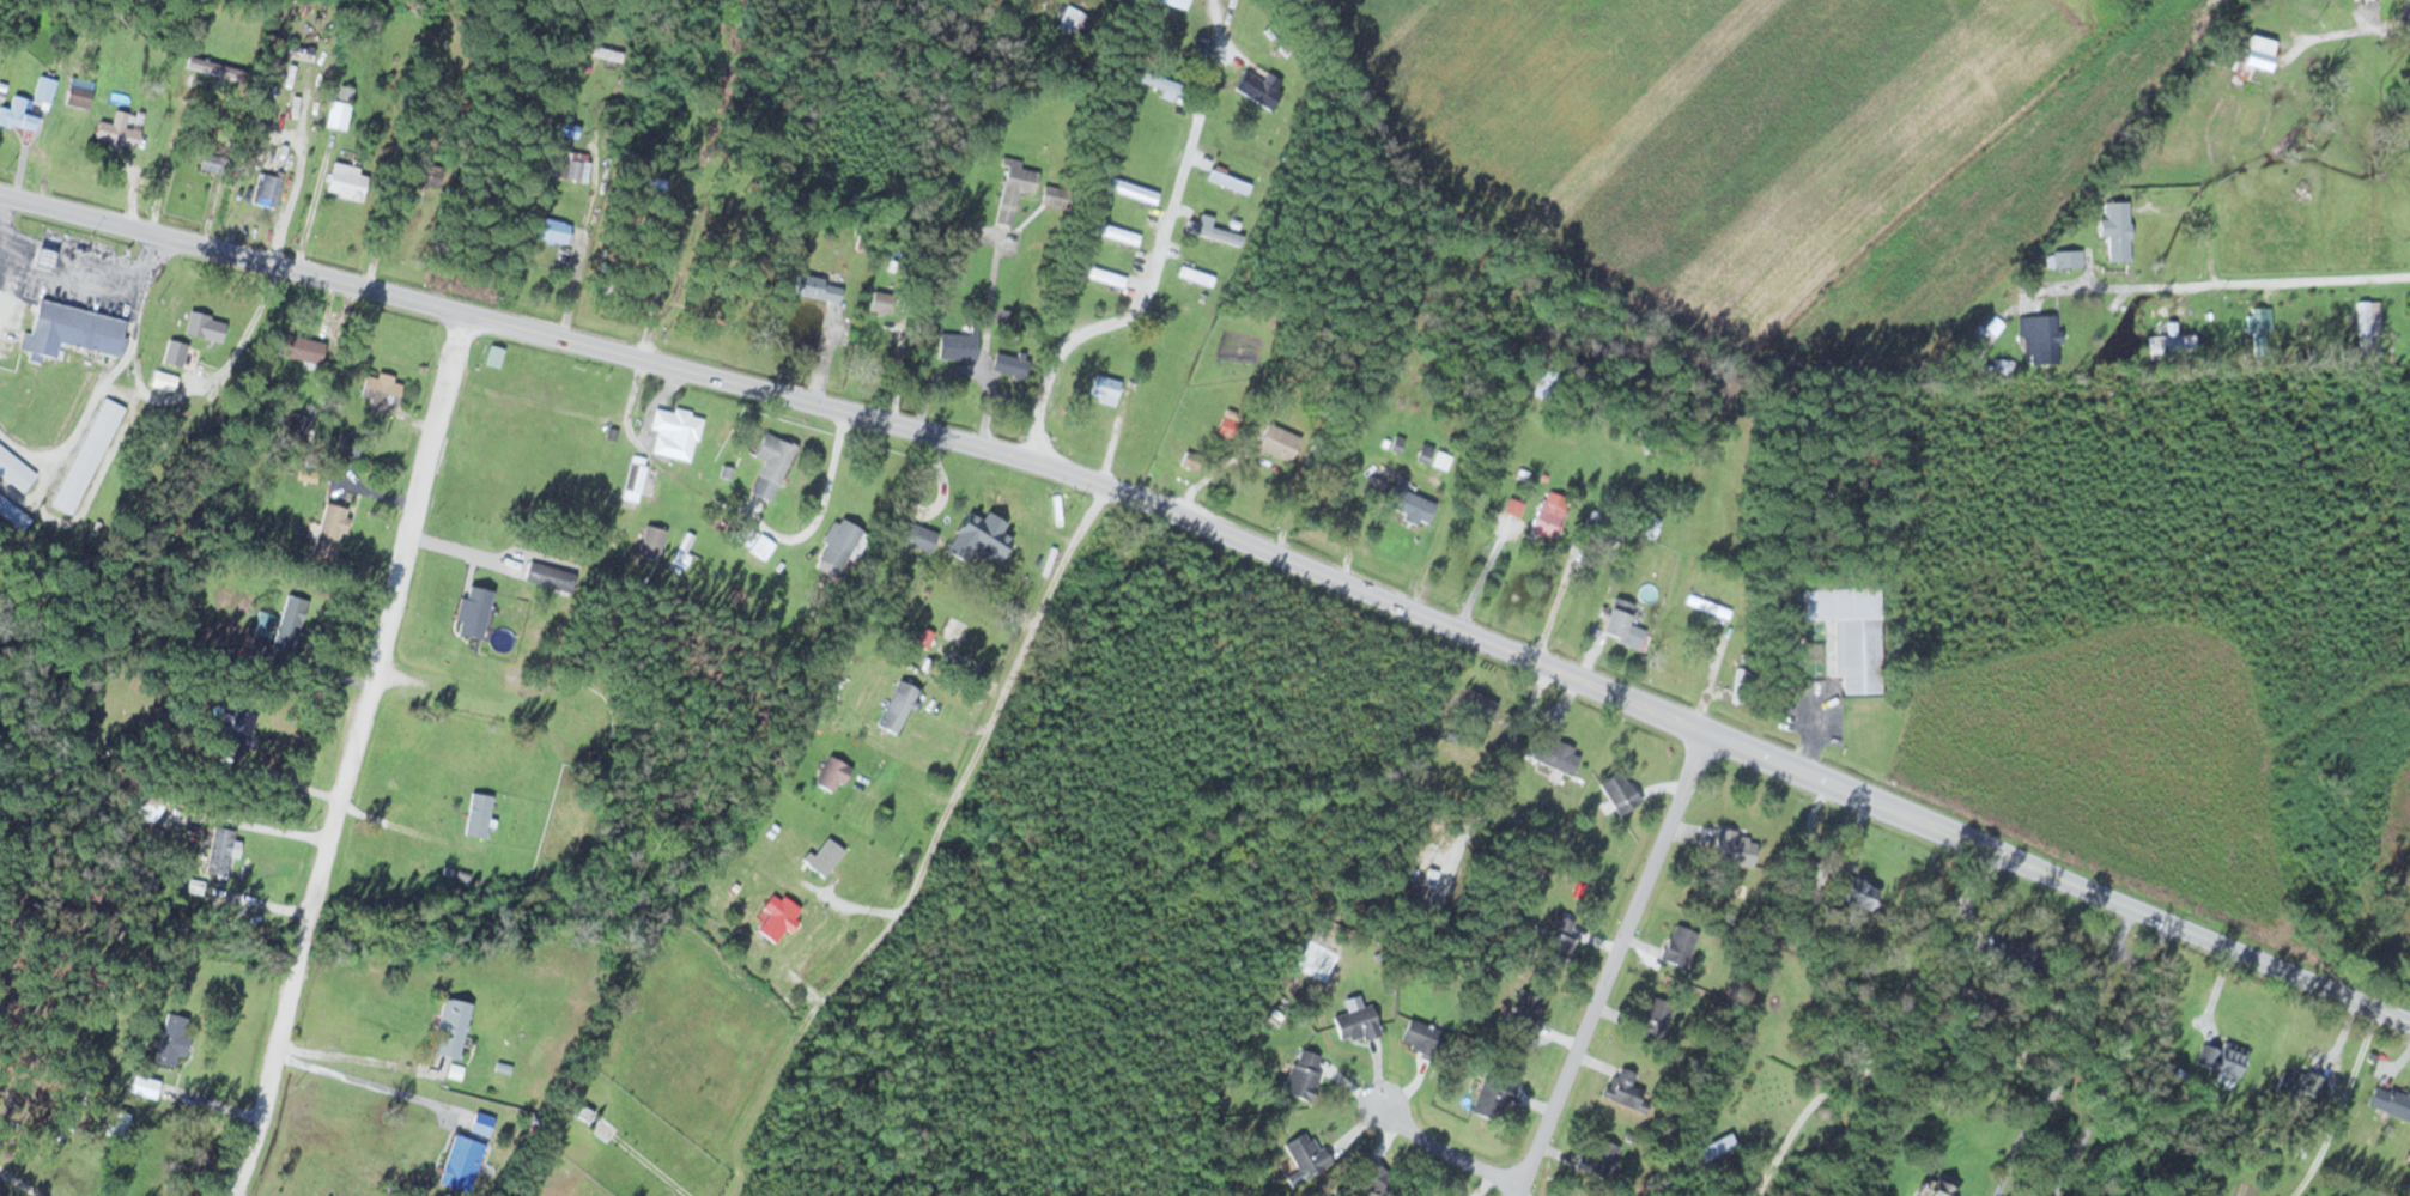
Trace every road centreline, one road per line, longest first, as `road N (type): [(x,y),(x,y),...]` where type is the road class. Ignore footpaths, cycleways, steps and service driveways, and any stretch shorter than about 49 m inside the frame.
road 1 (secondary): [(0,192),(1032,449),(1239,521),(1706,731),(2409,1019)]
road 2 (residential): [(467,306),(378,674),(236,1195)]
road 3 (residential): [(1111,480),(909,904),(830,996),(736,1145),(740,1182),(732,1195)]
road 4 (residential): [(1706,731),(1516,1195)]
road 5 (residential): [(2409,274),(2053,286)]
road 6 (residential): [(378,674),(567,729)]
road 7 (residential): [(1383,1101),(1423,1135),(1522,1183)]

